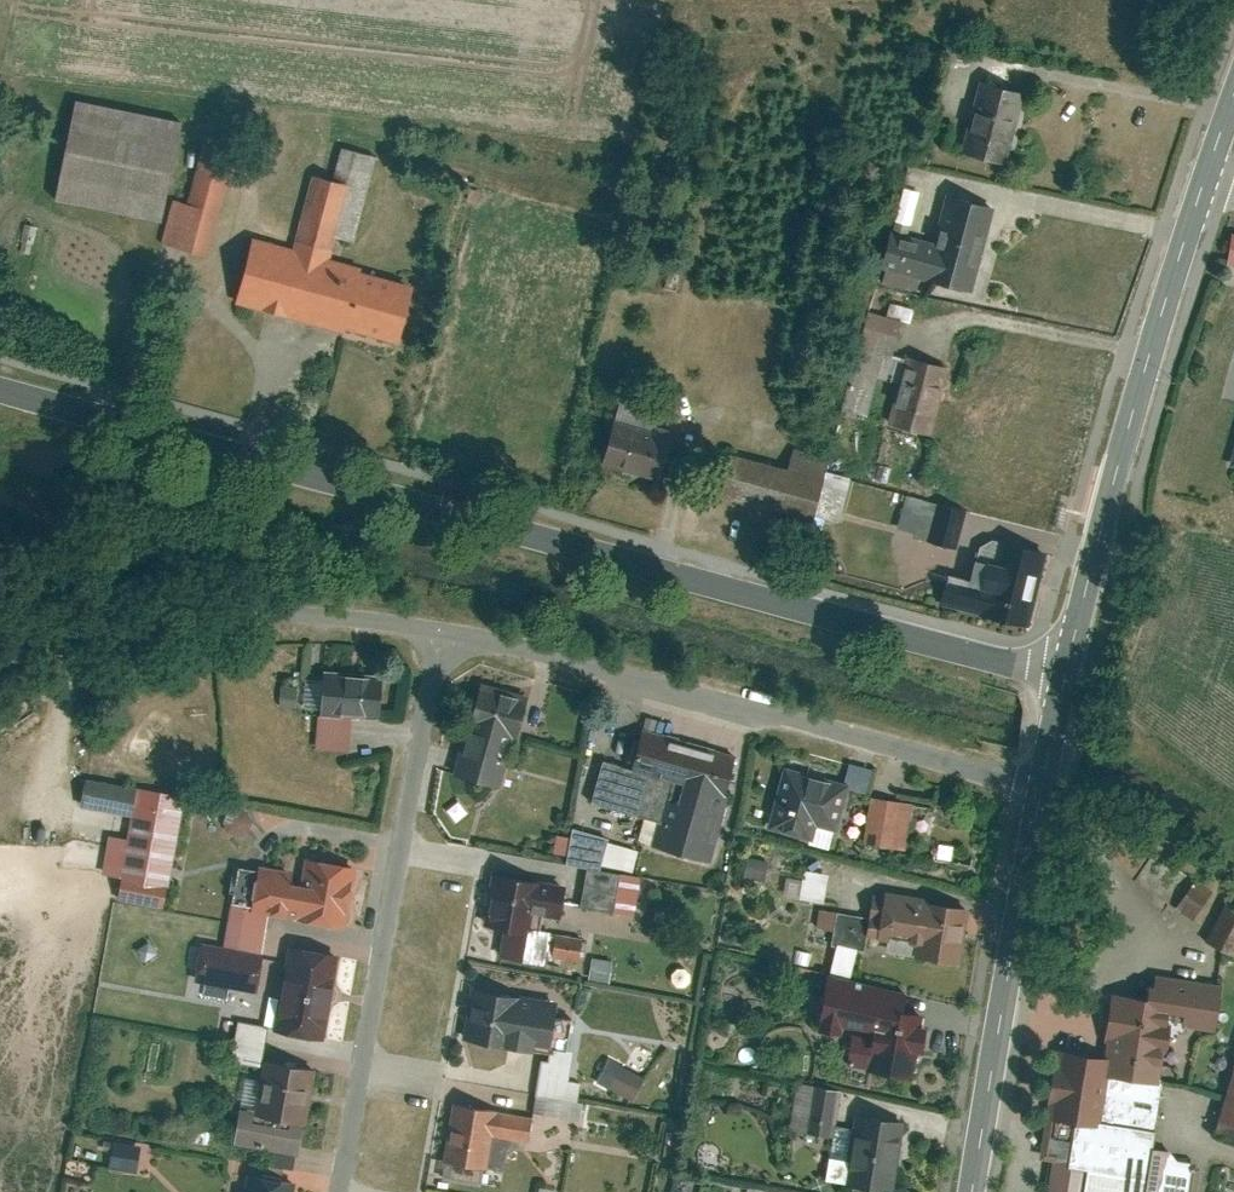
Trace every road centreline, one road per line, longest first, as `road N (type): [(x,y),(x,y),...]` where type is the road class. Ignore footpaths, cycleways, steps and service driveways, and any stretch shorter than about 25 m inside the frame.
road 1 (tertiary): [(0,396),(1068,675)]
road 2 (residential): [(1045,787),(434,627)]
road 3 (residential): [(434,627),(339,1191)]
road 4 (secondary): [(1068,675),(1200,193)]
road 5 (residential): [(434,627),(312,607),(207,608),(97,615),(0,647)]
road 6 (secondary): [(972,1191),(1045,787)]

